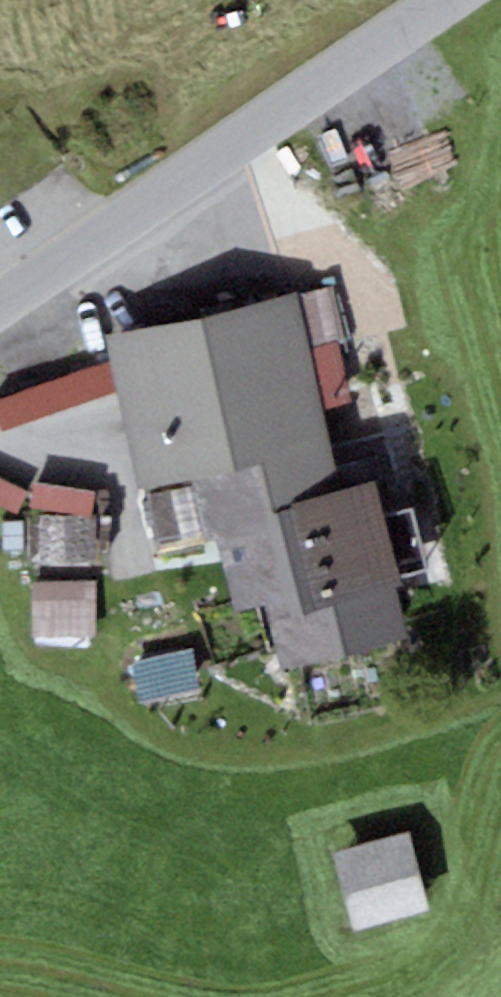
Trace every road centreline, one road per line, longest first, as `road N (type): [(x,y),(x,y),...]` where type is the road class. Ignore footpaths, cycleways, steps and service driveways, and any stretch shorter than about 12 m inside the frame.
road 1 (tertiary): [(0,308),(446,0)]

